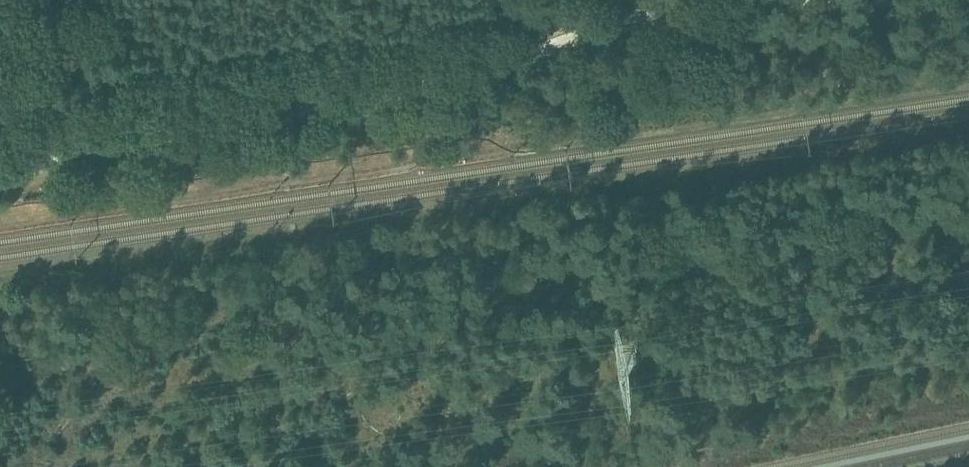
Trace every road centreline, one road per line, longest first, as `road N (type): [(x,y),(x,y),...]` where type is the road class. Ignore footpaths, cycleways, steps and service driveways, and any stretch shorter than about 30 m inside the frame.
road 1 (unclassified): [(0,161),(439,84),(552,42),(703,9),(850,0)]
road 2 (track): [(552,8),(459,45),(346,73),(0,130)]
road 3 (track): [(86,0),(61,150)]

